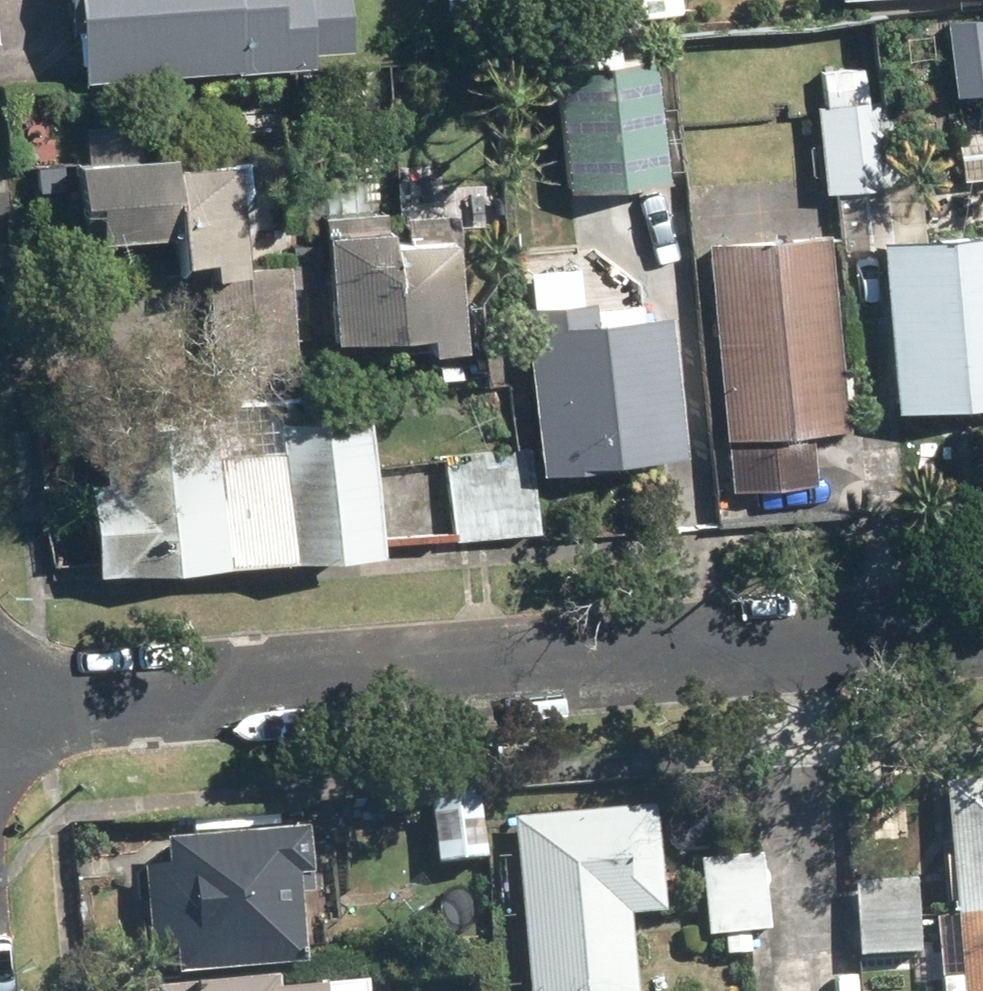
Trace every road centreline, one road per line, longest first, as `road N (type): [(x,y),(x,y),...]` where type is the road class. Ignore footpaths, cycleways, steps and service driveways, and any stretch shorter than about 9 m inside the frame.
road 1 (residential): [(982,624),(0,712)]

